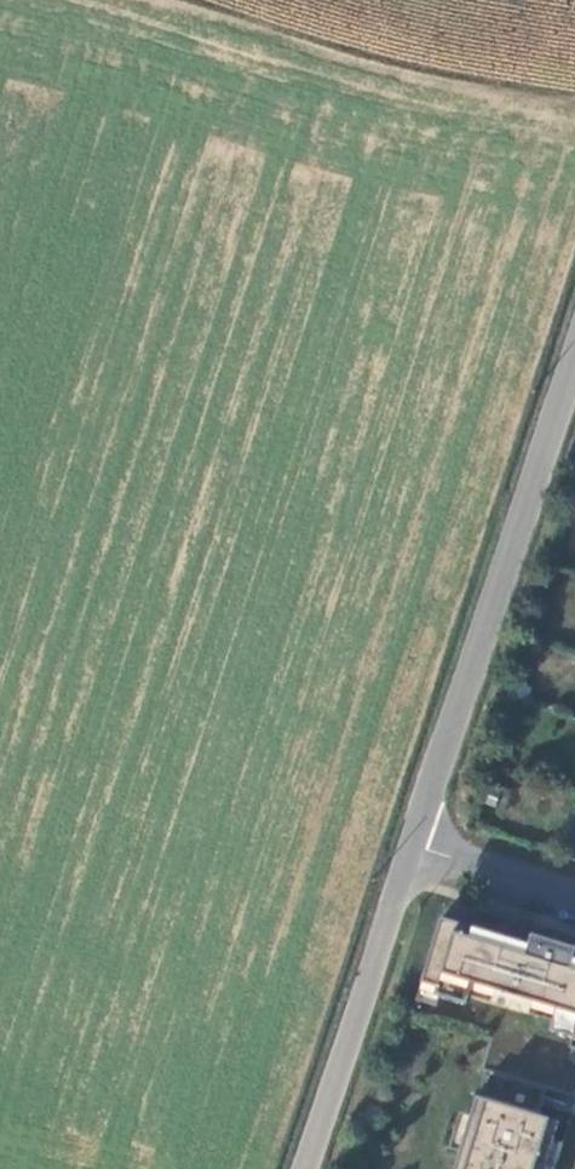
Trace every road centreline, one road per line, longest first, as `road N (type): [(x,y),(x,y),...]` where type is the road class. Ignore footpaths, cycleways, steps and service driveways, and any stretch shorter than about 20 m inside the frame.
road 1 (unclassified): [(414,848),(574,363)]
road 2 (unclassified): [(302,1168),(414,848)]
road 3 (residential): [(574,895),(414,848)]

